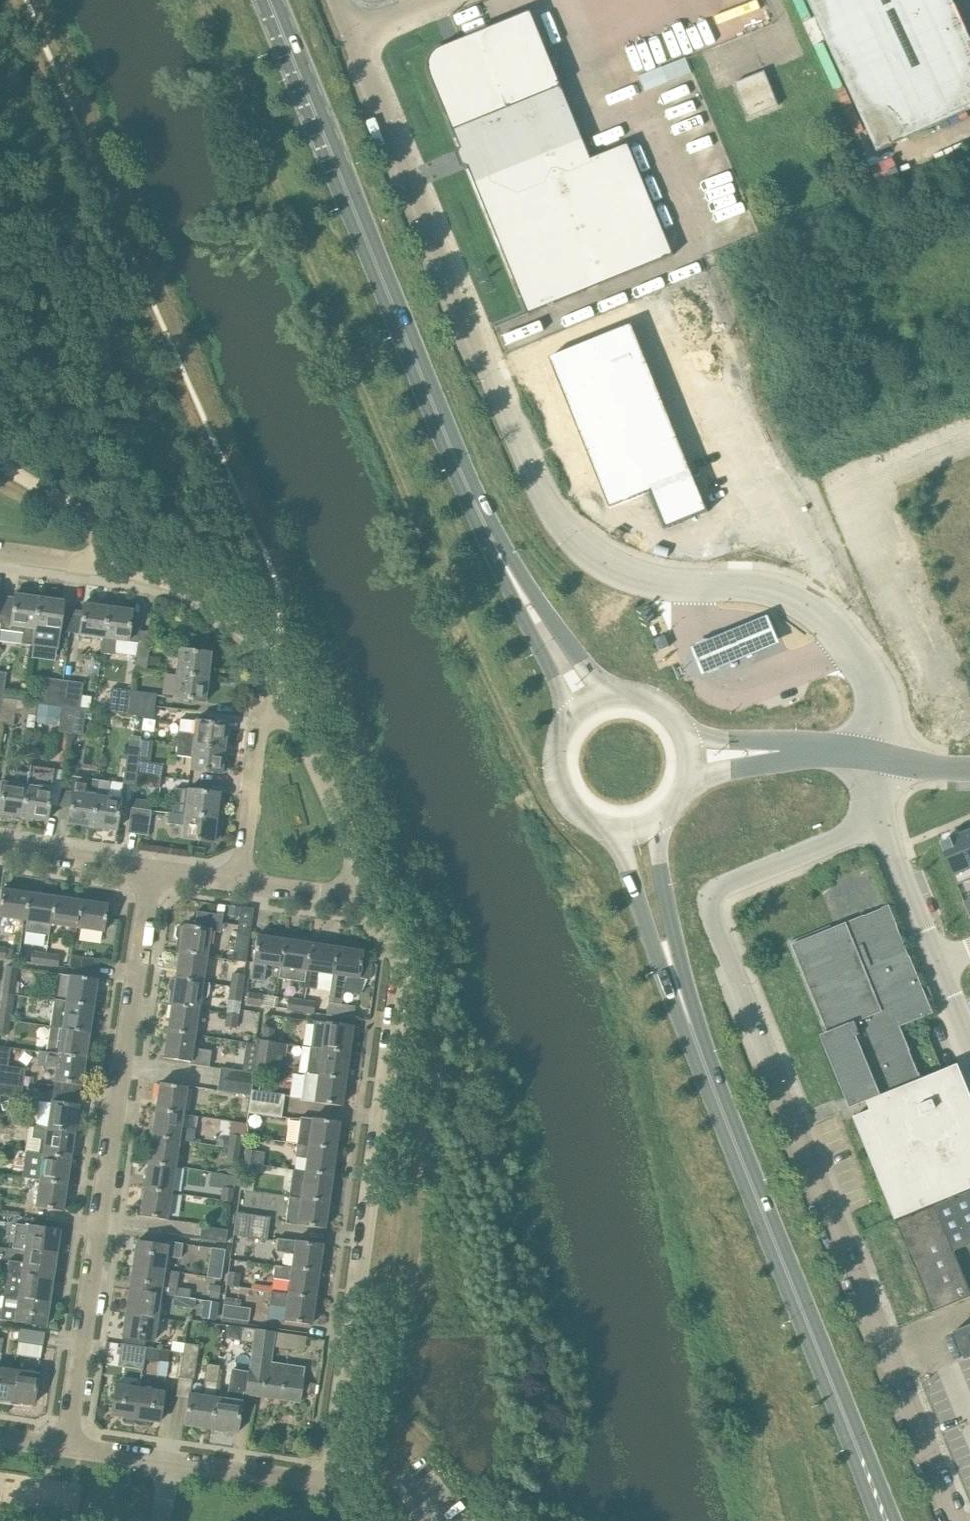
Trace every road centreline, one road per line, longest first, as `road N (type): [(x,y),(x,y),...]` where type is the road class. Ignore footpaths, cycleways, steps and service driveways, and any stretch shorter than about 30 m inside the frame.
road 1 (unclassified): [(885,757),(879,687),(811,605),(779,590),(686,588),(629,576),(581,545),(548,502),(353,39)]
road 2 (unclassified): [(957,1520),(711,904),(719,889),(879,822)]
road 3 (primary): [(509,571),(270,0)]
road 4 (unclassified): [(329,1481),(396,985),(390,932),(355,898)]
road 5 (residential): [(66,1447),(152,869)]
road 6 (primary): [(858,1446),(677,984)]
road 7 (unclassified): [(289,709),(268,658),(218,601),(168,575),(101,567)]
road 8 (unclassified): [(969,1039),(879,822)]
road 9 (unclassified): [(355,898),(355,866),(289,709)]
road 10 (residential): [(235,881),(256,724),(289,709)]
road 11 (primary): [(610,831),(651,941),(677,984)]
road 12 (primary): [(677,984),(659,822)]
road 13 (residential): [(329,1481),(169,1460)]
road 14 (primary): [(613,693),(509,571)]
road 15 (primary): [(509,571),(519,610),(570,716)]
road 16 (track): [(101,567),(101,532),(87,518),(0,467)]
road 17 (residential): [(152,869),(0,847)]
road 18 (primary): [(570,716),(553,754),(561,794),(573,811),(610,831)]
road 19 (residential): [(355,898),(235,881)]

